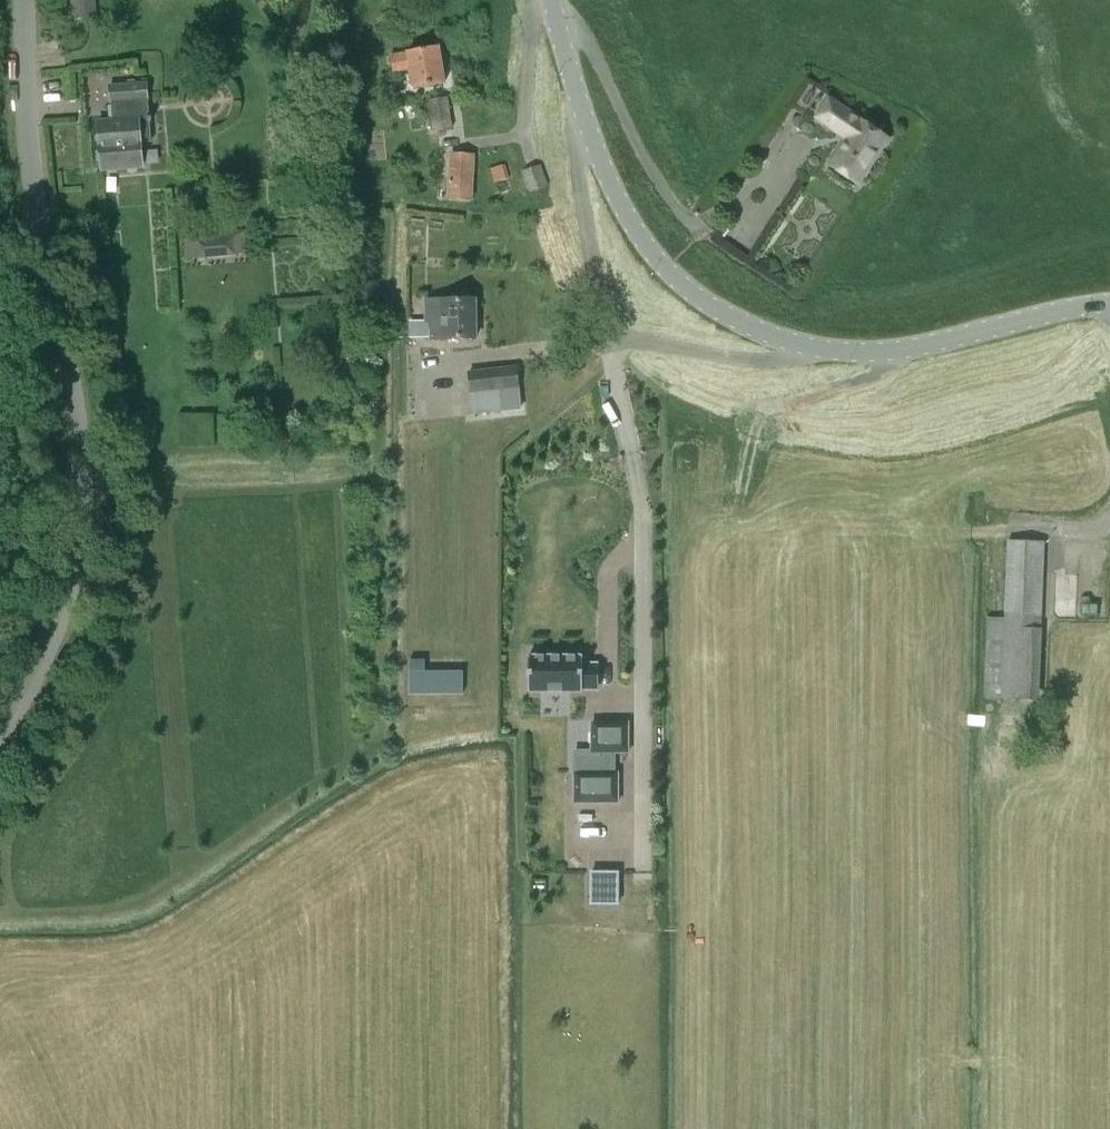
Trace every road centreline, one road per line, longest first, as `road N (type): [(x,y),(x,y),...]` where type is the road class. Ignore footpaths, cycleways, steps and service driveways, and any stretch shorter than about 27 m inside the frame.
road 1 (tertiary): [(1109,303),(871,353),(803,346),(714,308),(670,275),(632,223),(601,162),(552,0)]
road 2 (unclassified): [(0,735),(53,636),(83,502),(78,421),(31,161),(25,0)]

